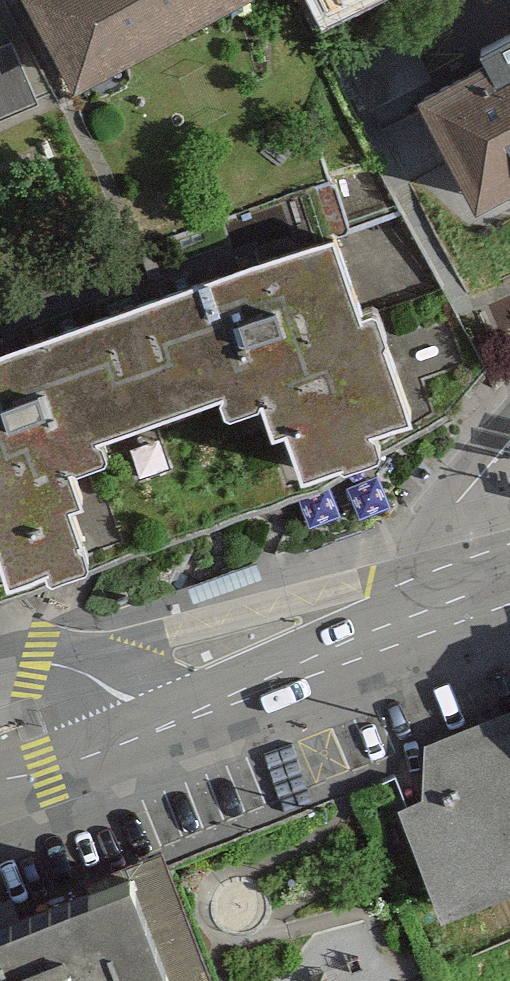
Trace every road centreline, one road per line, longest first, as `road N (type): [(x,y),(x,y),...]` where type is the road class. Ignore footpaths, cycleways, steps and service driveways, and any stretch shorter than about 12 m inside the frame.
road 1 (residential): [(460,609),(390,583),(364,583),(61,664)]
road 2 (residential): [(460,609),(141,736)]
road 3 (residential): [(509,441),(468,491),(458,532),(460,609)]

